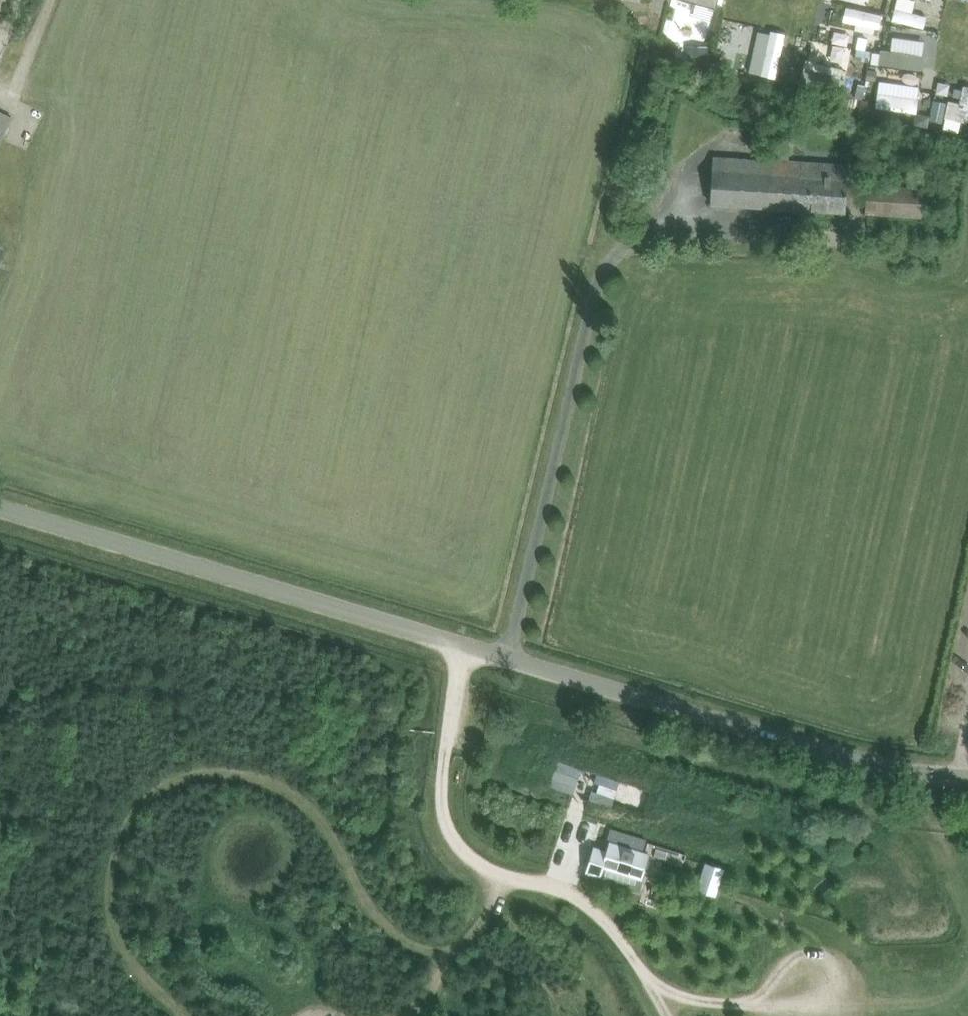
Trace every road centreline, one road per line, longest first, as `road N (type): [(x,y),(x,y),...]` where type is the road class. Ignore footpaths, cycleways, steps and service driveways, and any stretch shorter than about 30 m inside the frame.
road 1 (unclassified): [(967,775),(873,765),(0,505)]

